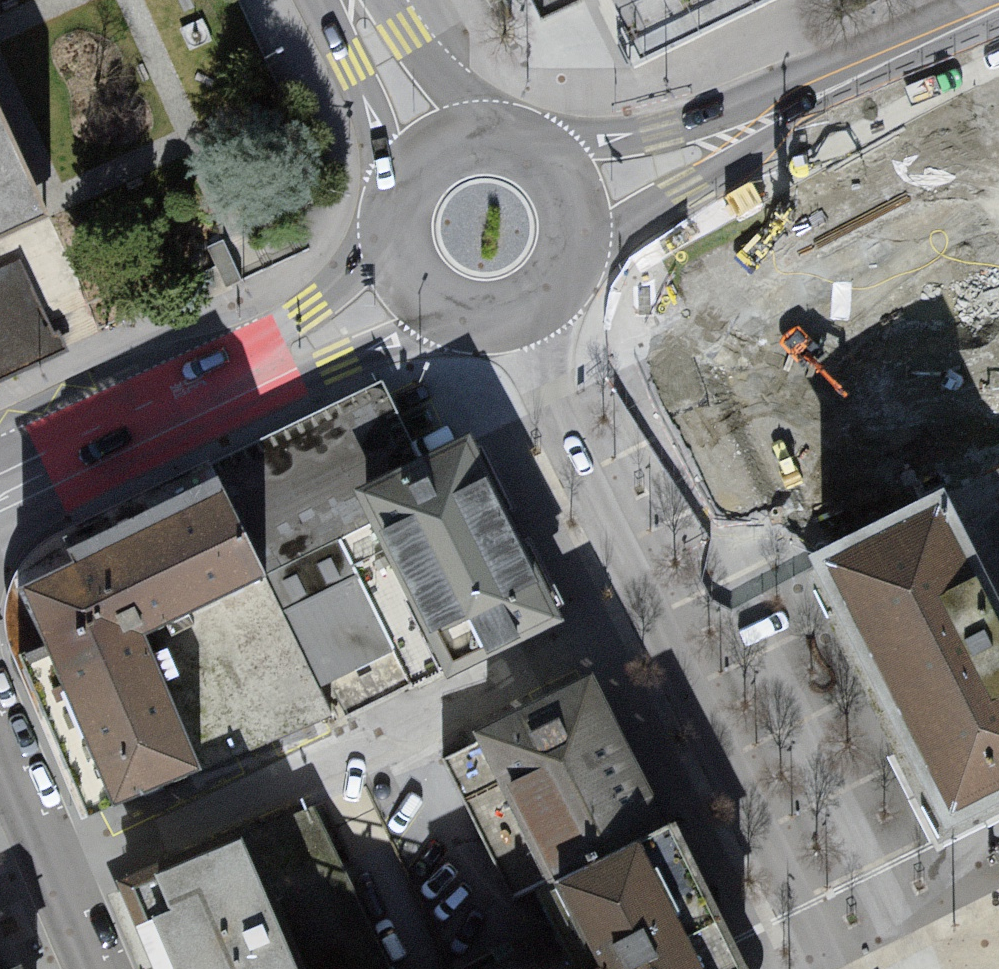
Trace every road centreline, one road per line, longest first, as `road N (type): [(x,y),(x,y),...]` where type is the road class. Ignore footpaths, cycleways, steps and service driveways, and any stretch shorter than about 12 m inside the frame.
road 1 (residential): [(656,629),(54,889)]
road 2 (secondary): [(0,542),(375,354),(475,325)]
road 3 (secondary): [(388,237),(255,357),(0,472)]
road 4 (residential): [(822,968),(656,629)]
road 5 (residential): [(656,629),(525,318)]
road 6 (secondary): [(581,256),(660,191),(835,88)]
road 7 (secondary): [(835,88),(688,137),(552,151)]
road 8 (secondary): [(339,0),(382,118),(390,203)]
road 9 (secondary): [(500,128),(420,72),(365,0)]
road 10 (secondary): [(998,10),(835,88)]
road 11 (residential): [(0,753),(54,889)]
road 12 (secondary): [(500,128),(455,132),(425,148),(390,203)]
road 13 (secondary): [(388,237),(416,296),(475,325)]

